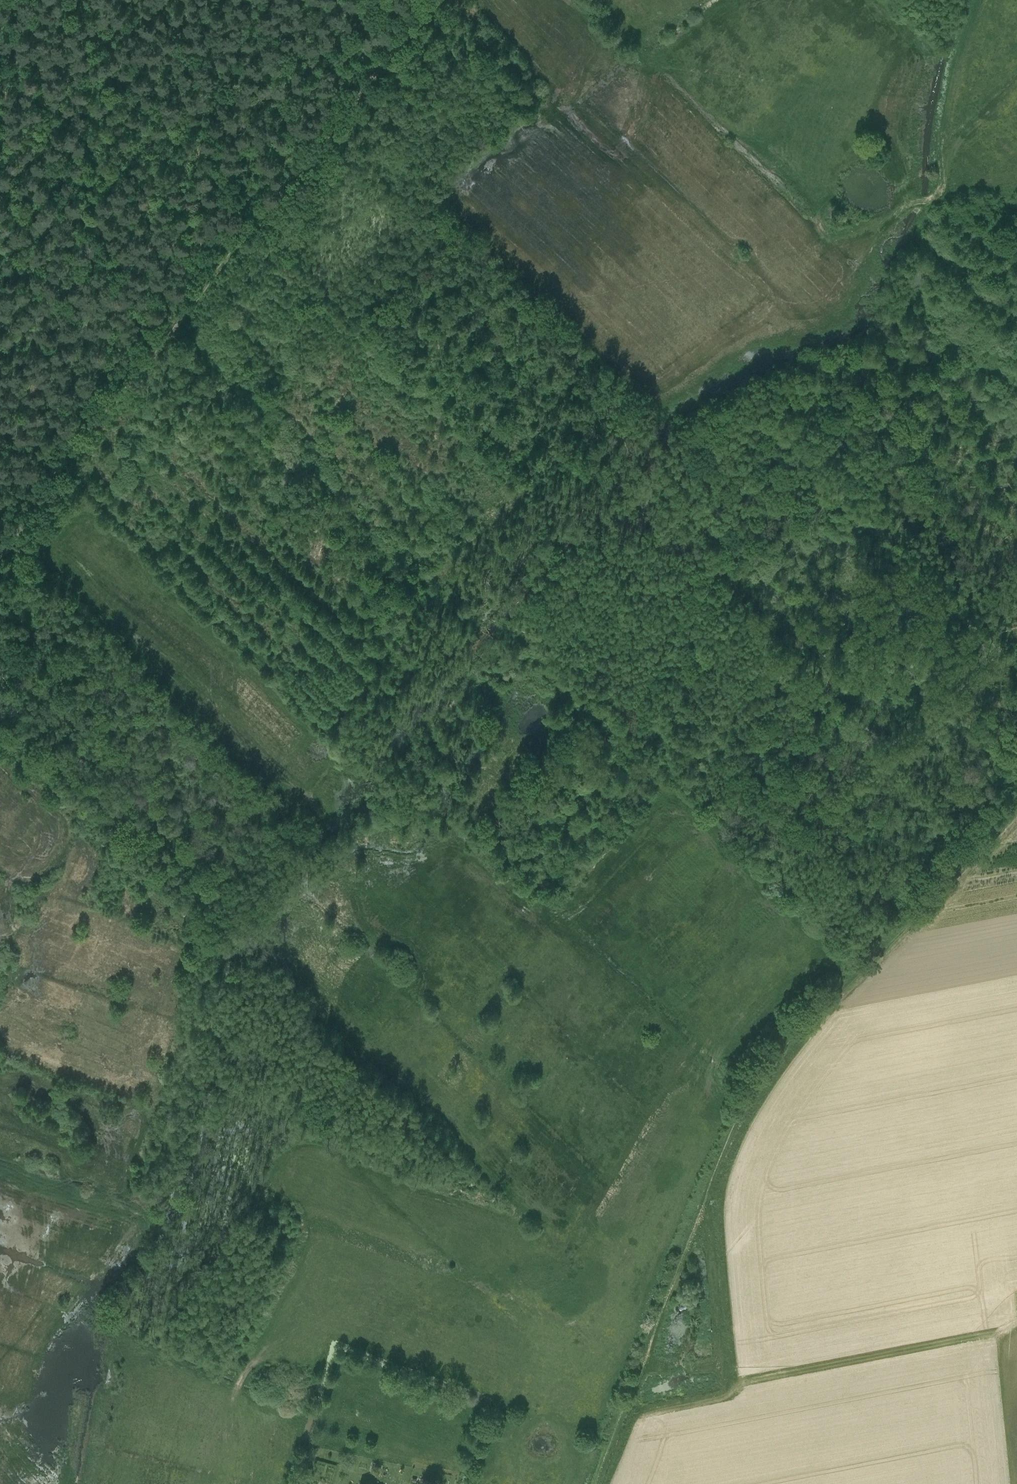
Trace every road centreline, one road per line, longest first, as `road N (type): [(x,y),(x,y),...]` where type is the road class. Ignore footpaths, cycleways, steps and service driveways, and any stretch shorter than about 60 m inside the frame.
road 1 (track): [(0,553),(382,66),(443,0)]
road 2 (track): [(591,1483),(712,1188)]
road 3 (track): [(836,1001),(1016,816)]

